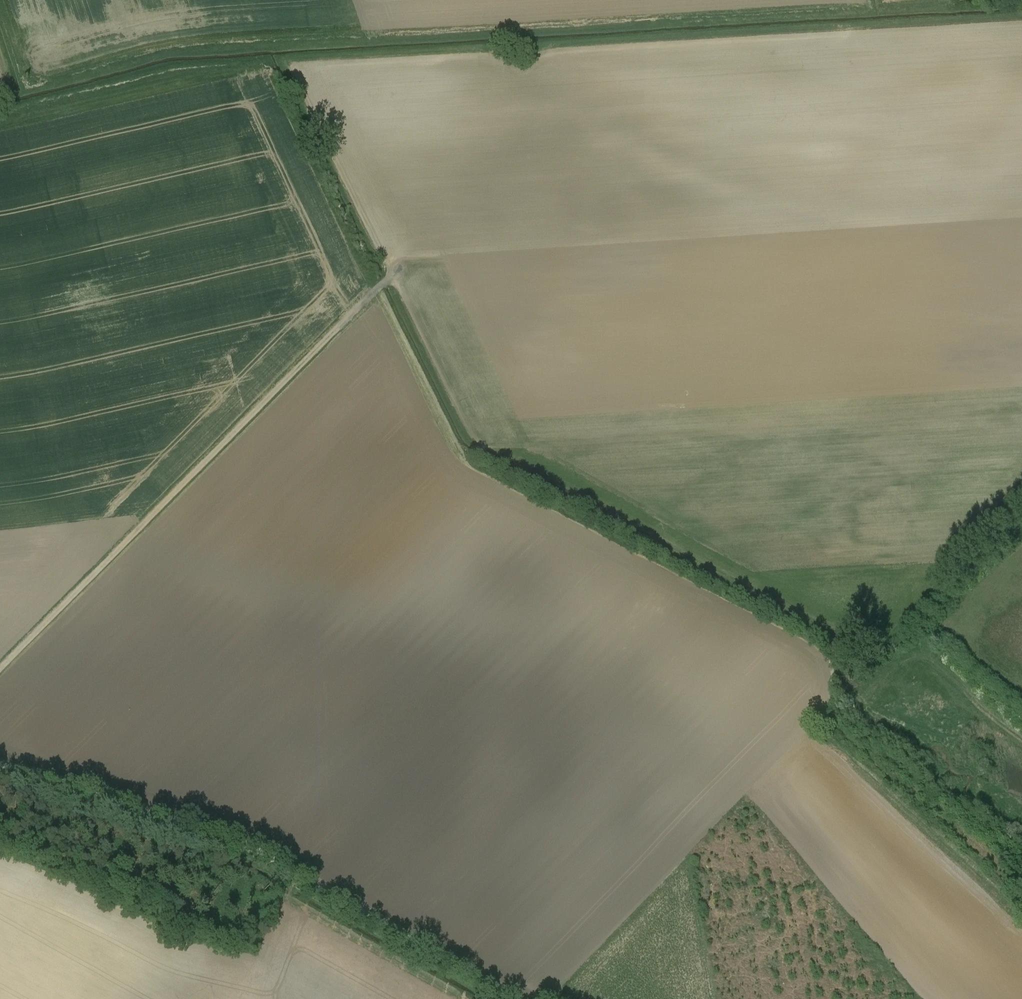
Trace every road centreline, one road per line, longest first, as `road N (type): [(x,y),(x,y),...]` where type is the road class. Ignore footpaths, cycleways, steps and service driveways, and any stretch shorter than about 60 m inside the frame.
road 1 (track): [(516,998),(245,845),(0,763)]
road 2 (track): [(0,669),(390,274)]

